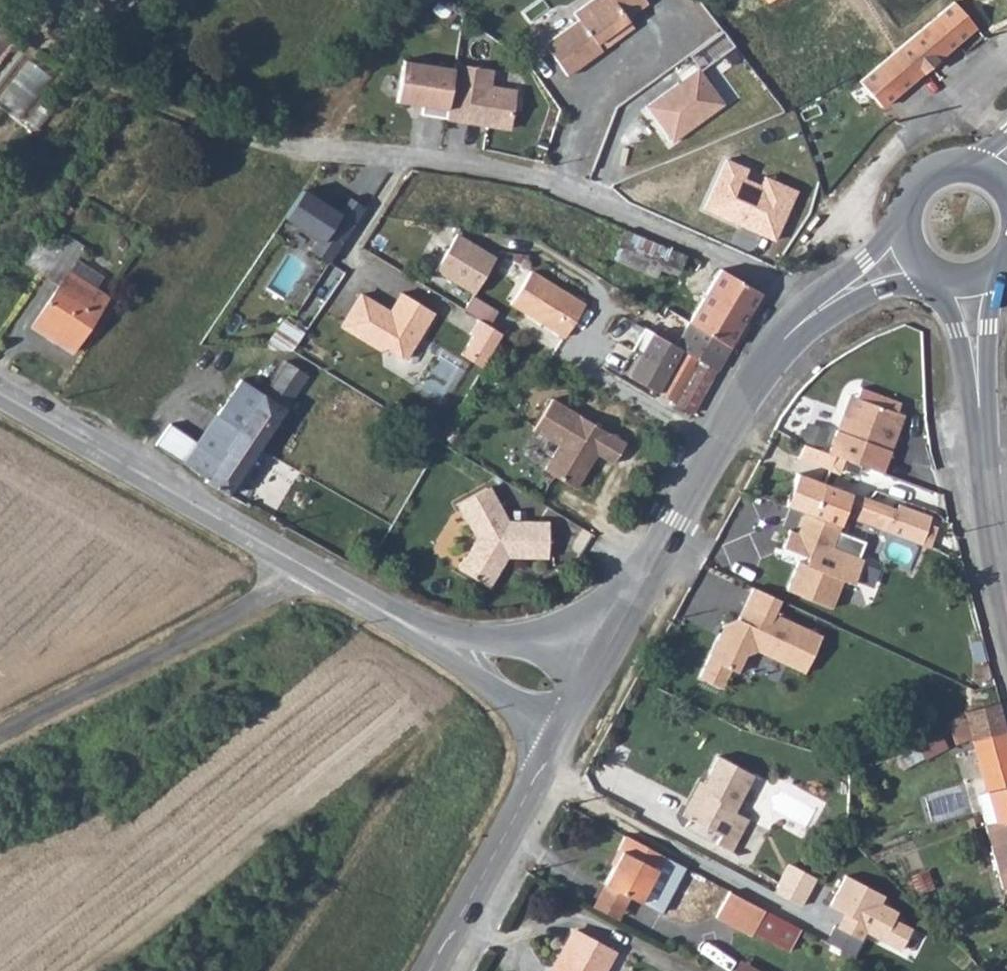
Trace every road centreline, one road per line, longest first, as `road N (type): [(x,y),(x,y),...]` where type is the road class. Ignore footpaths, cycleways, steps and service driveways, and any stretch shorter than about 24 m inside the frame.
road 1 (unclassified): [(817,311),(694,247),(546,186),(255,142)]
road 2 (secondary): [(817,311),(756,378),(596,670)]
road 3 (unclassified): [(298,563),(259,601),(0,740)]
road 4 (secondary): [(0,394),(298,563)]
road 5 (track): [(255,142),(116,87),(0,8)]
road 6 (unclassified): [(559,738),(430,970)]
road 7 (secondary): [(981,402),(1006,594)]
road 8 (secondary): [(596,670),(529,646),(438,642)]
road 9 (secondary): [(298,563),(438,642)]
road 10 (secondary): [(438,642),(559,738)]
road 11 (secondary): [(904,212),(817,311)]
road 12 (secondary): [(939,279),(981,402)]
road 13 (secondary): [(981,402),(994,273)]

